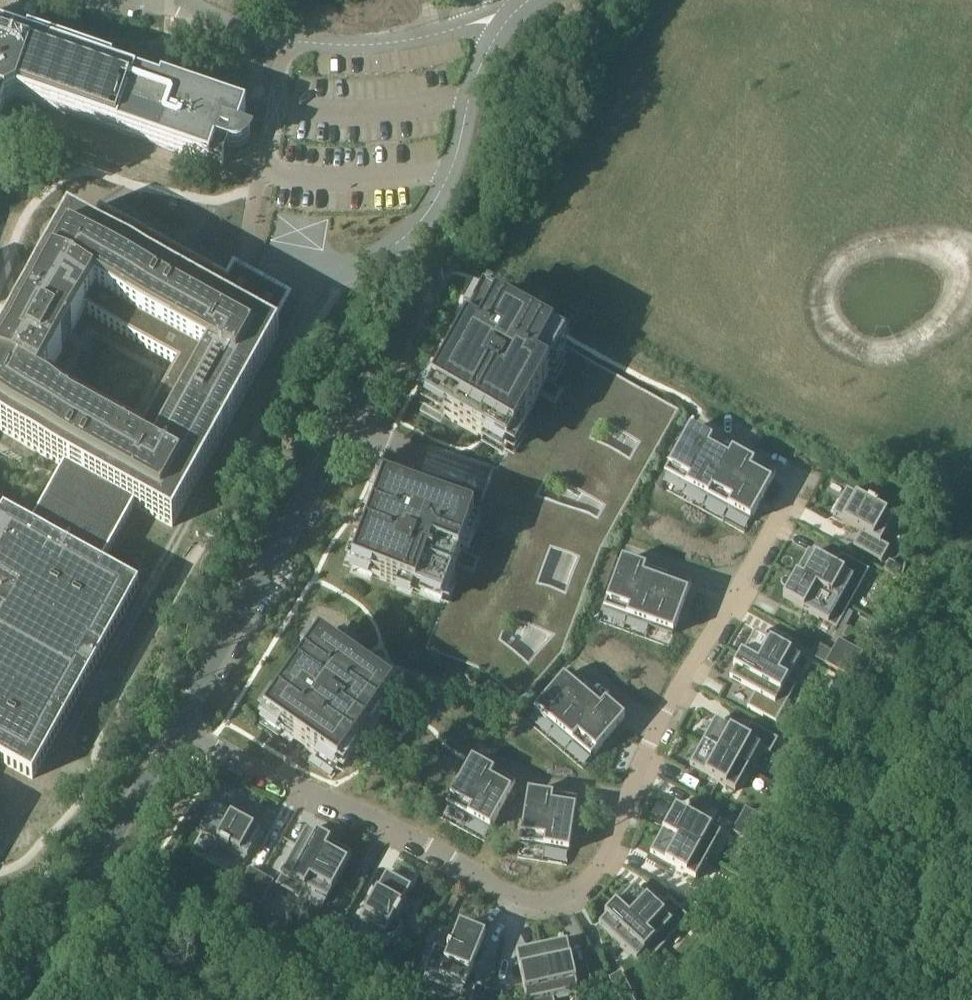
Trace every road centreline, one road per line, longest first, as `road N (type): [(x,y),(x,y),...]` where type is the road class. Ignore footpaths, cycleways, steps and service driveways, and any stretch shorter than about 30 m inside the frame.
road 1 (residential): [(181,725),(272,778),(439,851),(508,895),(541,905),(569,899),(596,871),(658,725),(801,472)]
road 2 (residential): [(181,725),(444,267)]
road 3 (residential): [(22,999),(181,725)]

